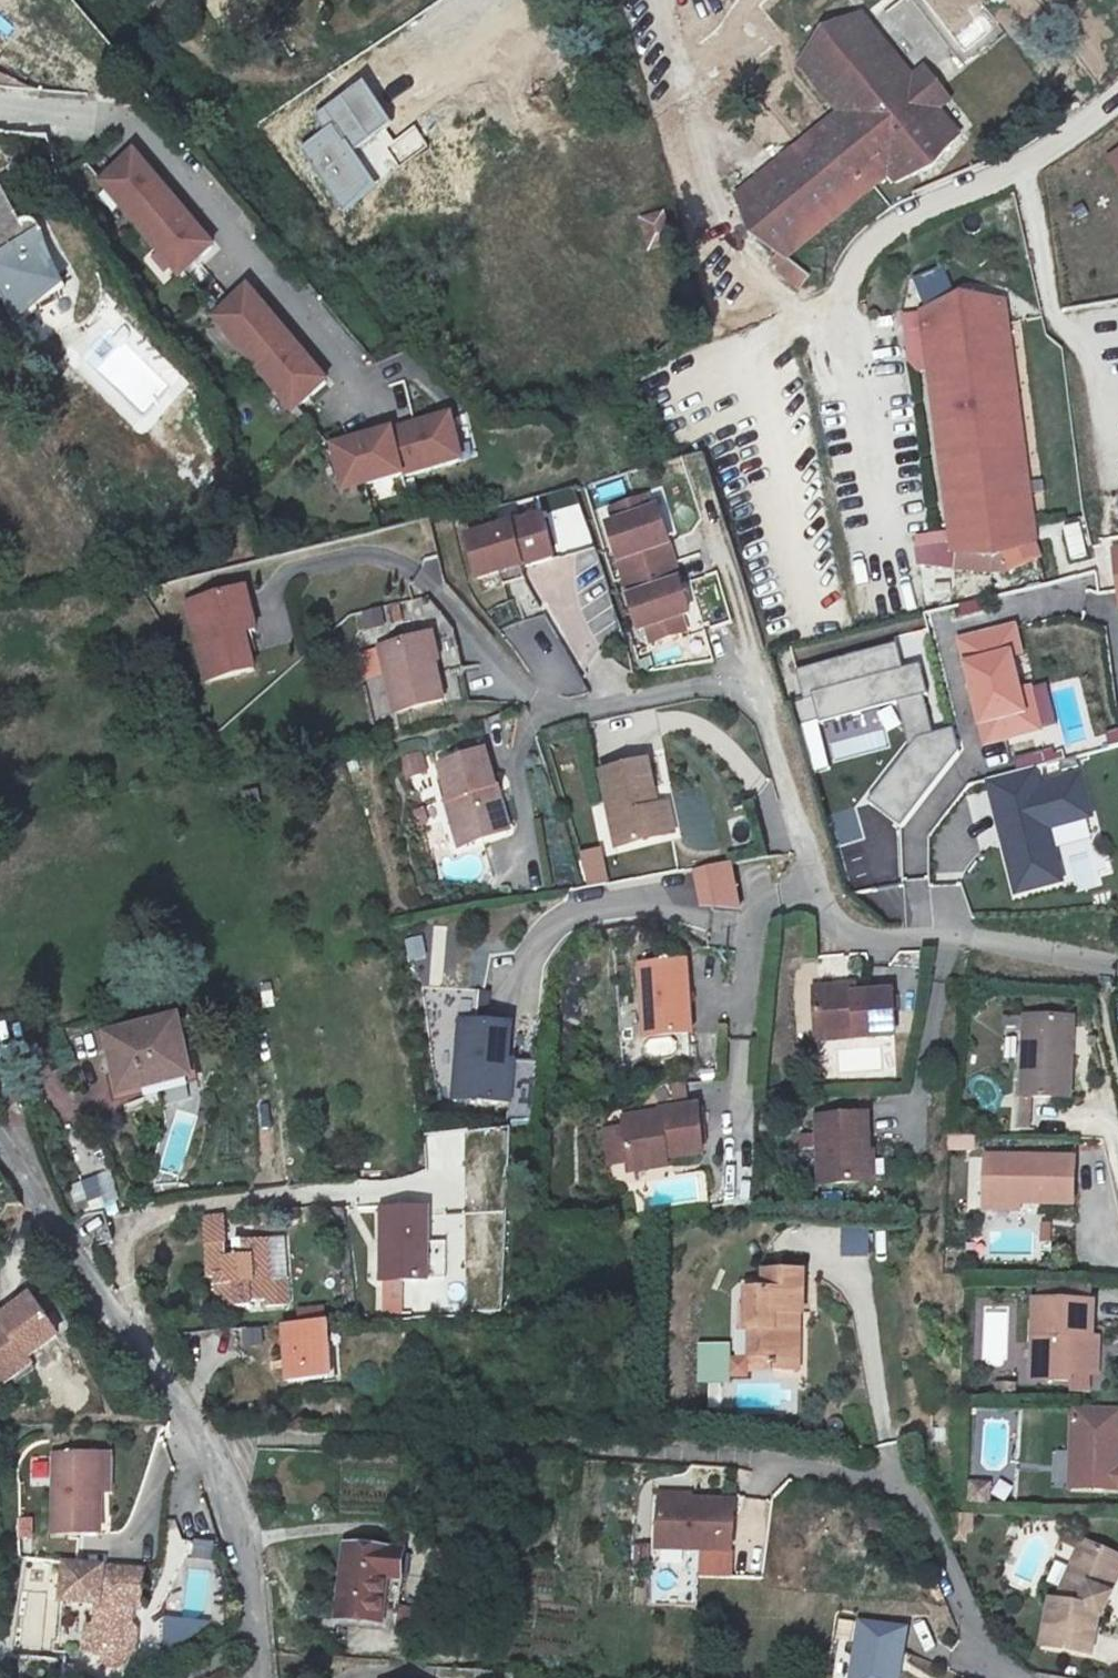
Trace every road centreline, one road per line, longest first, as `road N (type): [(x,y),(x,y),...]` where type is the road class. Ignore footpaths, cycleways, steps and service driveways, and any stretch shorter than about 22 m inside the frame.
road 1 (residential): [(434,592),(516,684),(567,713),(706,685),(731,687),(759,708),(824,906),(853,933),(996,940),(1117,966)]
road 2 (unclassified): [(0,1145),(129,1329),(241,1527),(260,1677)]
road 3 (unclassified): [(1117,90),(1020,161),(866,247),(839,311),(871,485)]
road 4 (residential): [(0,101),(70,121),(128,116),(348,371)]
road 5 (residential): [(737,1457),(892,1481),(919,1499),(984,1664),(1015,1677)]

